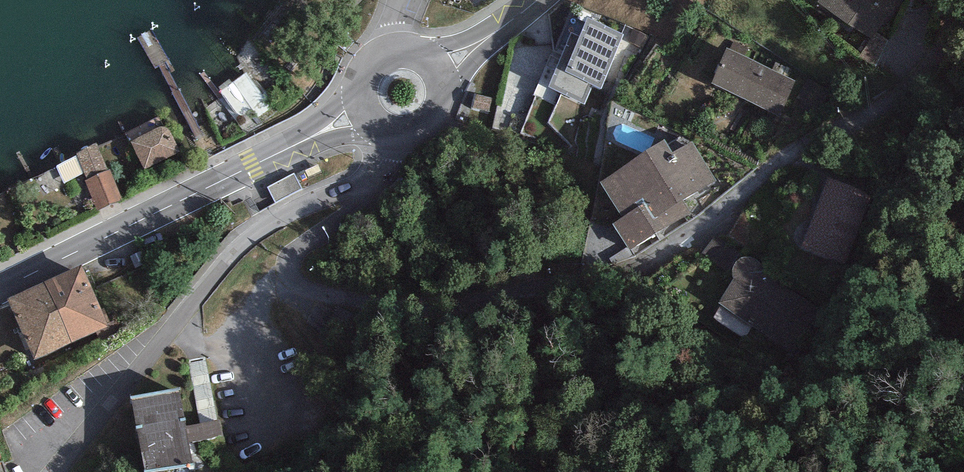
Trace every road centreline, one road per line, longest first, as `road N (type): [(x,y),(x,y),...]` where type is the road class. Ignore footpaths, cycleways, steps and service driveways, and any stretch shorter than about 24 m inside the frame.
road 1 (residential): [(370,183),(349,217),(290,259),(302,286),(385,311),(515,302),(607,277),(676,243),(790,153),(901,98),(945,44),(953,0)]
road 2 (residential): [(370,183),(312,202),(237,250),(55,471)]
road 3 (tertiary): [(363,112),(0,290)]
road 4 (tertiary): [(538,0),(439,70)]

